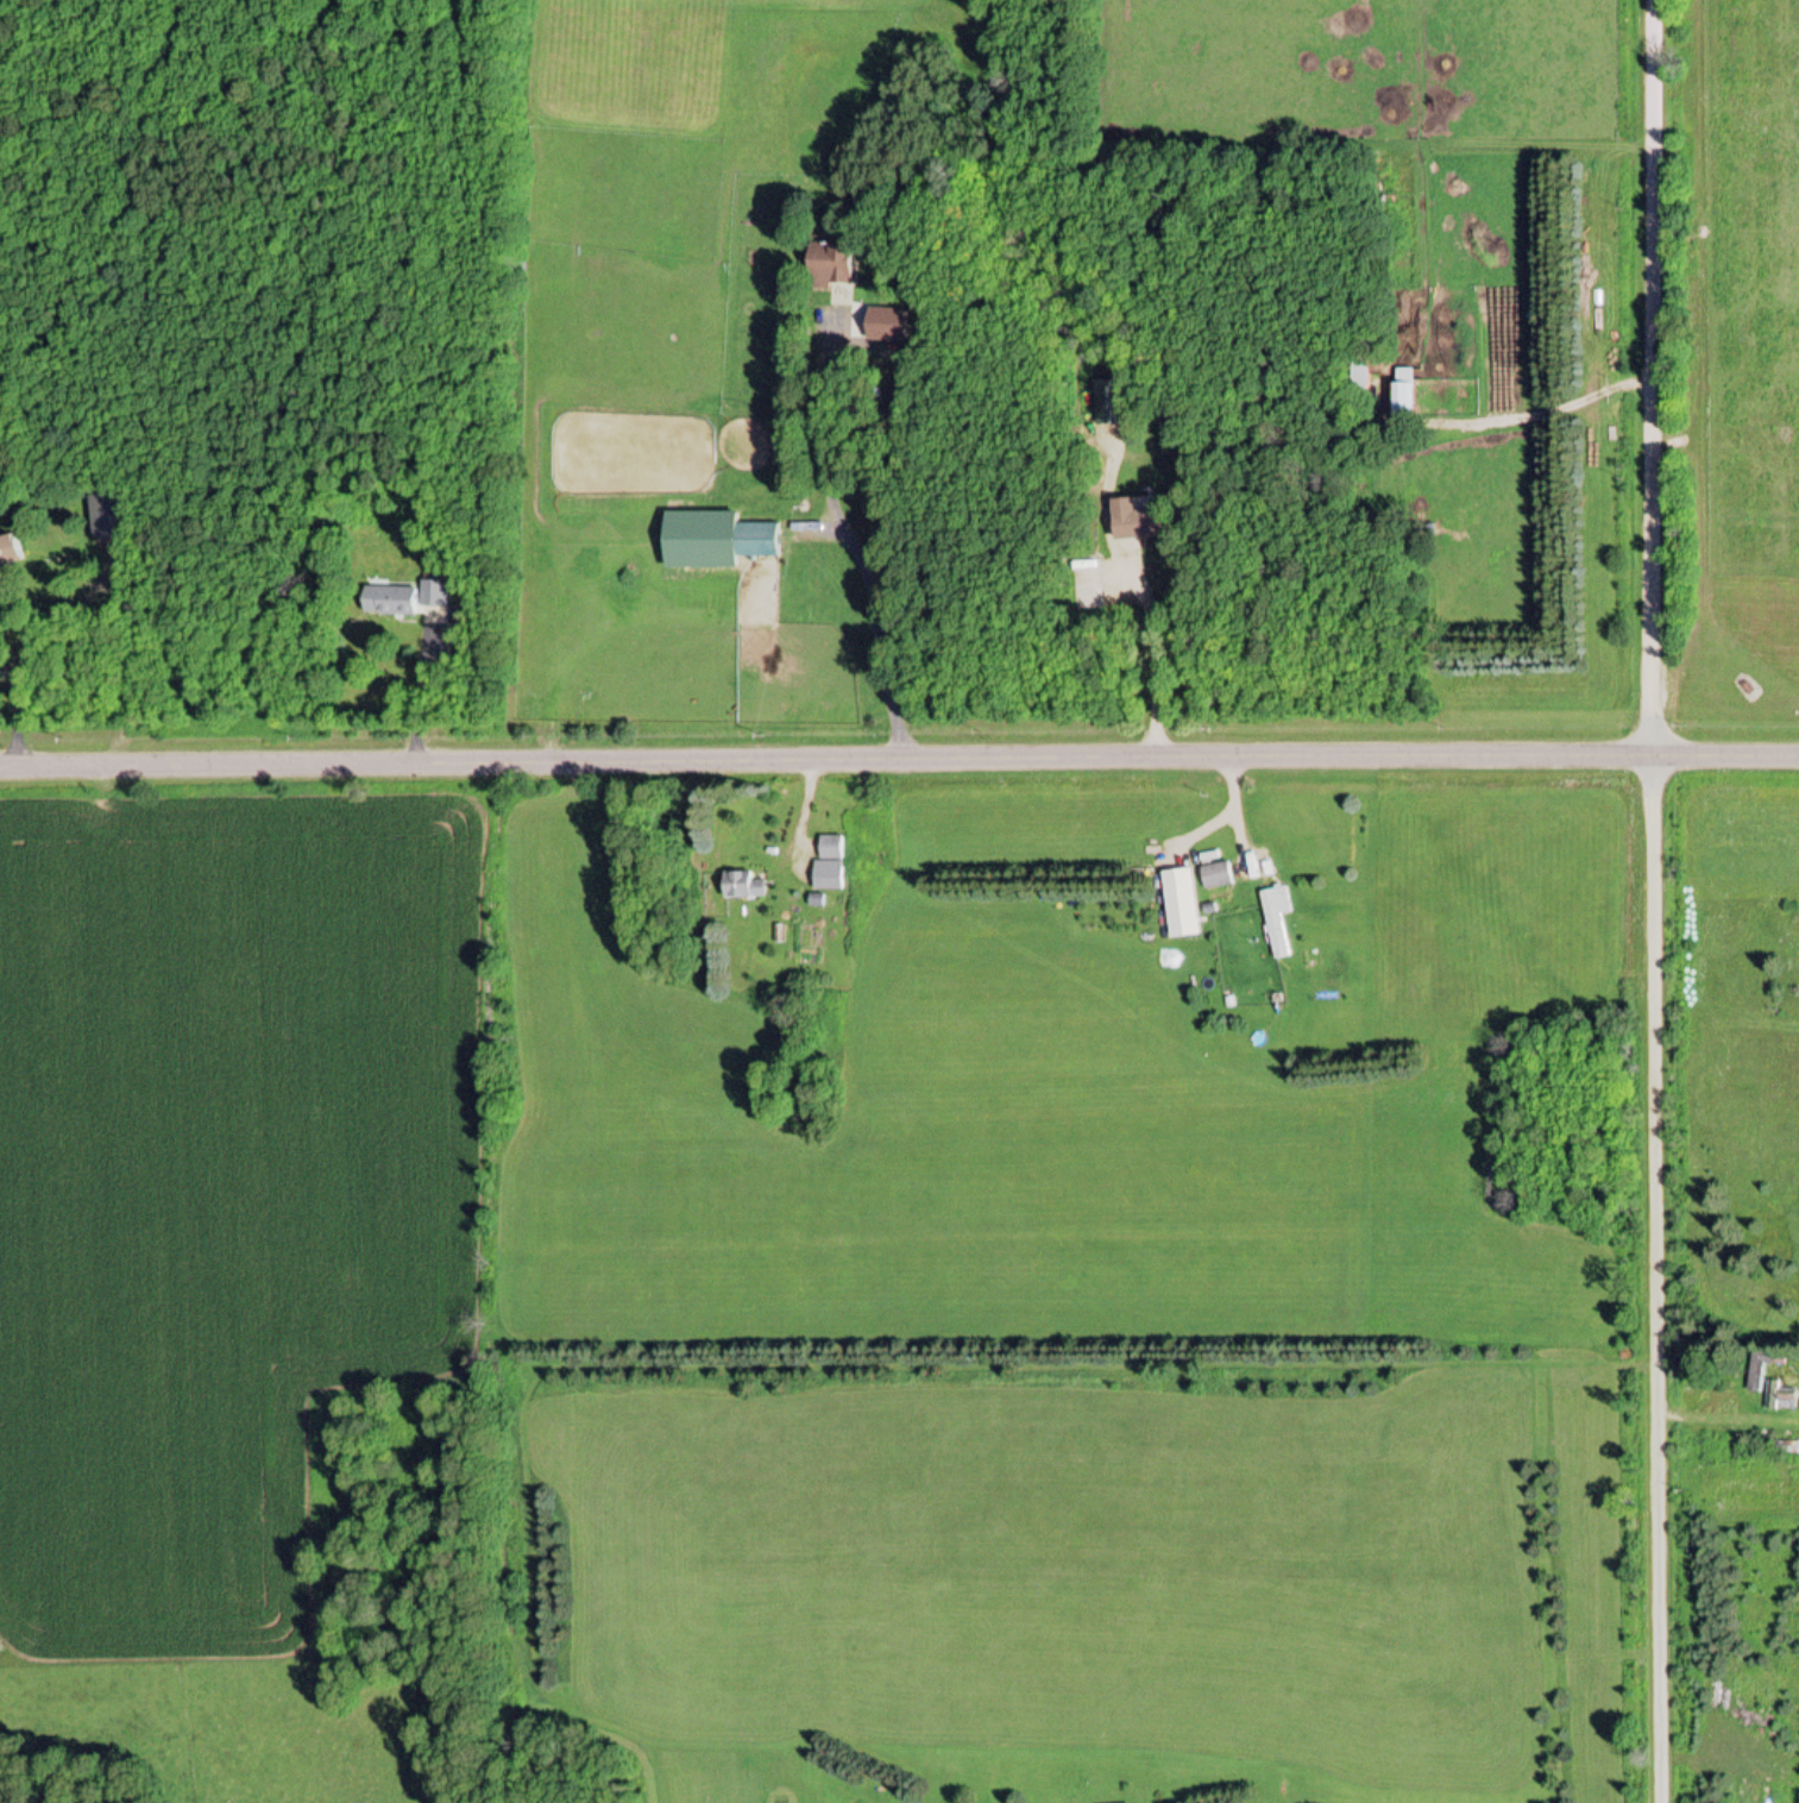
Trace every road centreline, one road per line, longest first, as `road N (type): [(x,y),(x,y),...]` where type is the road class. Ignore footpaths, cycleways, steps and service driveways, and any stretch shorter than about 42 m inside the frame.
road 1 (residential): [(1666,1802),(1658,0)]
road 2 (residential): [(1798,759),(0,767)]

